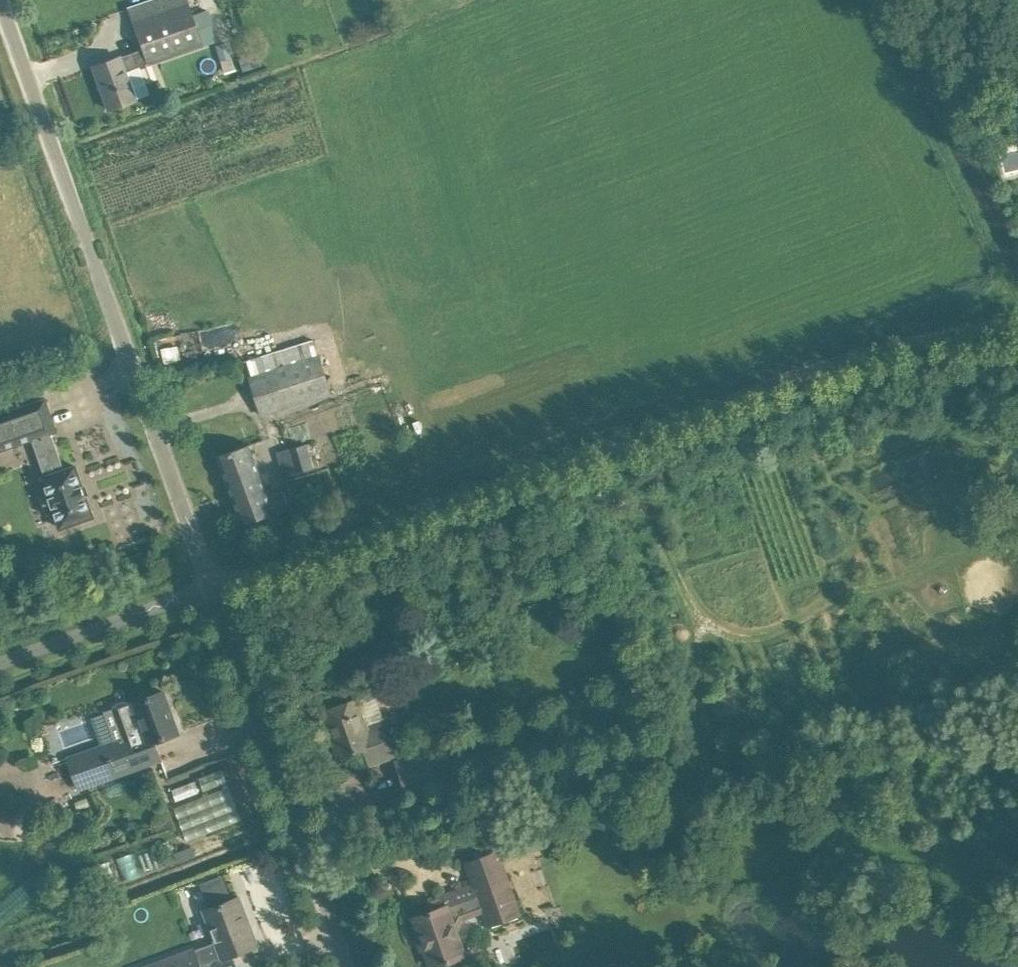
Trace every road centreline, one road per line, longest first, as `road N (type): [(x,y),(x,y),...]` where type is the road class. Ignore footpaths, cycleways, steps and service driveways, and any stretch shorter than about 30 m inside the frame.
road 1 (unclassified): [(210,591),(797,368),(1017,325)]
road 2 (tertiary): [(210,591),(4,0)]
road 3 (tertiary): [(347,966),(210,591)]
road 4 (unclassified): [(0,666),(210,591)]

